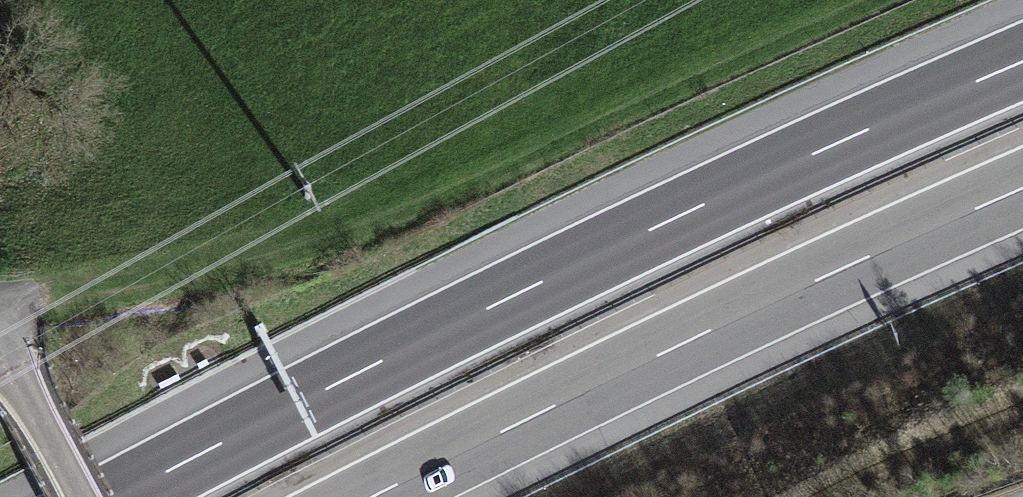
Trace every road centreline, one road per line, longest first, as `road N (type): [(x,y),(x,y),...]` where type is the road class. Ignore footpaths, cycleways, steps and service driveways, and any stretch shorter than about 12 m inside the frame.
road 1 (motorway): [(1022,61),(481,310),(116,496)]
road 2 (motorway): [(375,496),(1022,190)]
road 3 (unclassified): [(12,372),(80,496)]

